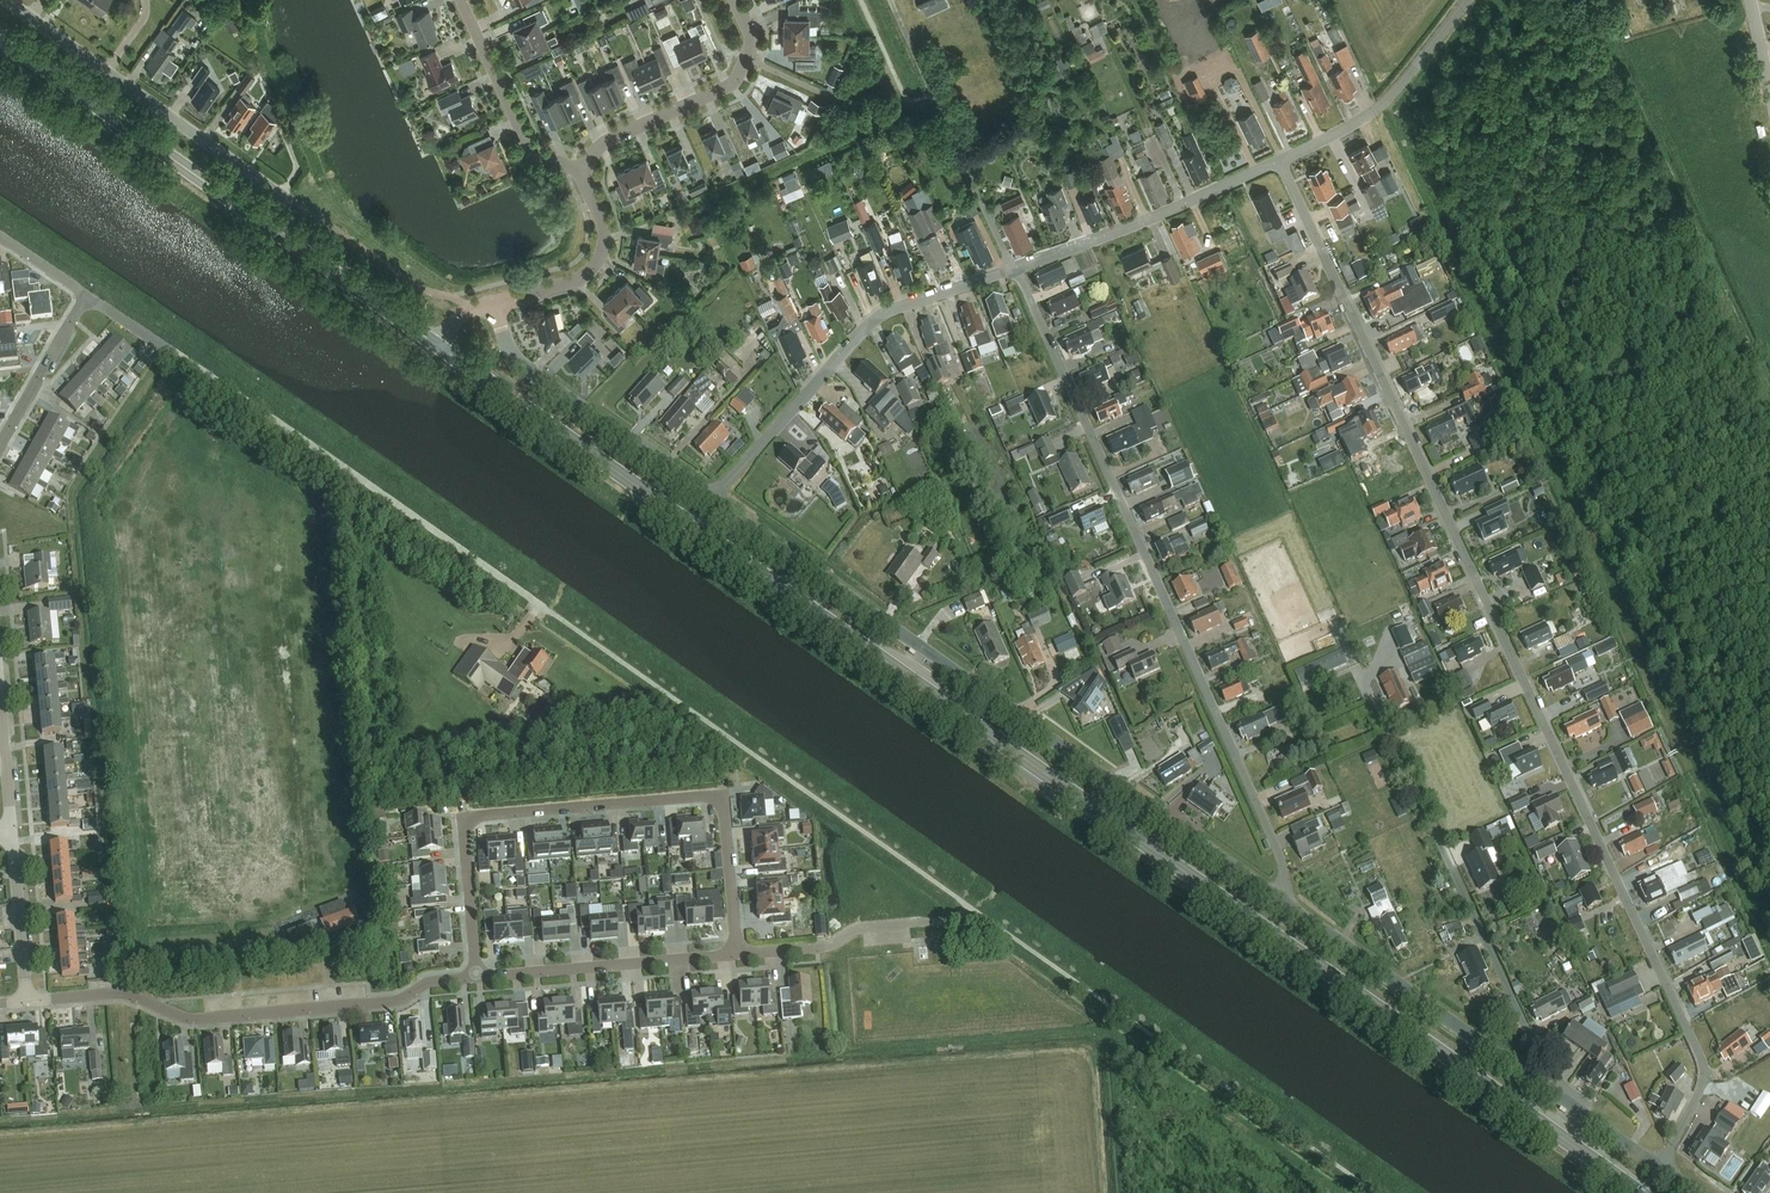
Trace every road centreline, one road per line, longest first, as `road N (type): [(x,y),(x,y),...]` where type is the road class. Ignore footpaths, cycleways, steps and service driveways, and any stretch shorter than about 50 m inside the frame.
road 1 (secondary): [(1638,1192),(436,347)]
road 2 (residential): [(1659,1167),(1700,1092),(1701,1069),(1278,164)]
road 3 (residential): [(1277,898),(712,499)]
road 4 (residential): [(1277,898),(1283,885),(1274,842),(1015,270)]
road 5 (residential): [(735,957),(724,816),(718,802),(698,799),(467,824),(476,980)]
road 6 (residential): [(549,610),(88,296)]
road 7 (secondary): [(436,347),(0,39)]
road 8 (residential): [(25,1003),(124,995),(186,1022),(388,1004),(423,986),(476,980)]
road 9 (residential): [(1540,1084),(1537,1050),(1372,699)]
road 10 (residential): [(712,499),(877,319),(1015,270)]
road 11 (residential): [(280,196),(1,0)]
road 12 (residential): [(1540,1084),(1277,898)]
road 13 (residential): [(712,499),(531,372),(488,306)]
road 14 (residential): [(1015,270),(1278,164)]
road 15 (residential): [(581,173),(602,147),(738,77),(750,40),(733,0)]
road 16 (residential): [(476,980),(735,957)]
road 17 (residential): [(1278,164),(1384,103),(1468,0)]
road 18 (residential): [(581,173),(532,156),(524,145),(458,0)]
road 19 (residential): [(488,306),(578,282),(594,269),(605,238),(581,173)]
road 20 (residential): [(735,957),(816,949),(859,929),(934,922)]
road 21 (residential): [(0,445),(88,296)]
road 22 (residential): [(25,1003),(10,834)]
road 23 (residential): [(1659,1167),(1540,1084)]
road 24 (residential): [(10,834),(0,710)]

